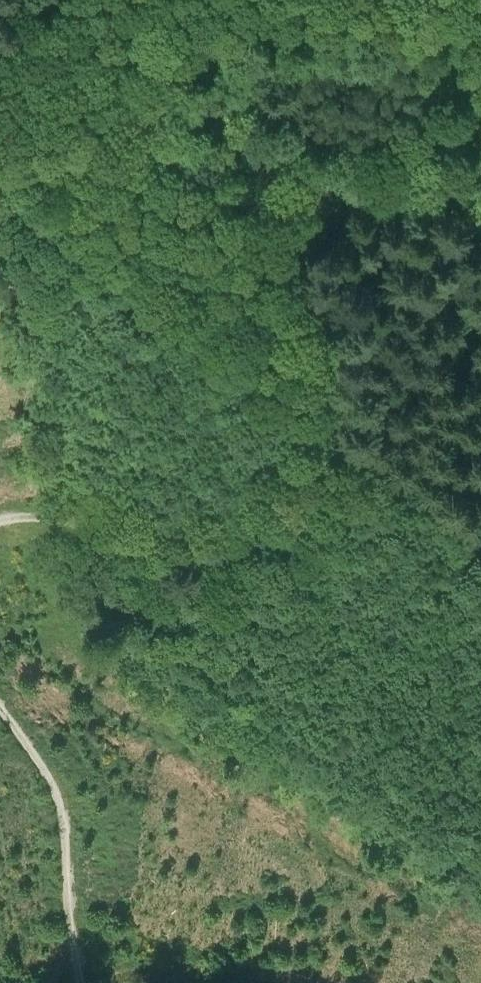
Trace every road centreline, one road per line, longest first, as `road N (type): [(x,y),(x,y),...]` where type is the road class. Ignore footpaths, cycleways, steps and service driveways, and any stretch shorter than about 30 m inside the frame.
road 1 (track): [(0,517),(67,518),(196,548),(257,531),(302,487),(326,443),(331,396),(298,274),(281,143)]
road 2 (track): [(133,133),(144,96),(205,35),(448,0)]
road 3 (track): [(83,982),(61,804),(0,705)]
road 4 (track): [(480,192),(359,170),(281,143)]
road 5 (track): [(151,149),(100,202),(69,217),(45,215),(14,188)]
road 6 (track): [(281,143),(171,150),(151,149),(133,133)]

